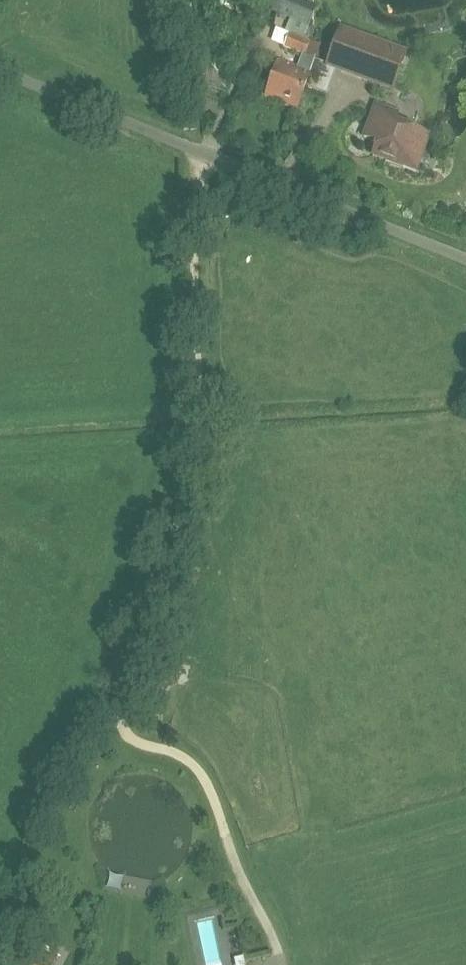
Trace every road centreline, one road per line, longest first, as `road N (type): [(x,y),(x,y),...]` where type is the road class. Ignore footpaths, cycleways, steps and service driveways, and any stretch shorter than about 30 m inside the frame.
road 1 (unclassified): [(465,261),(0,73)]

